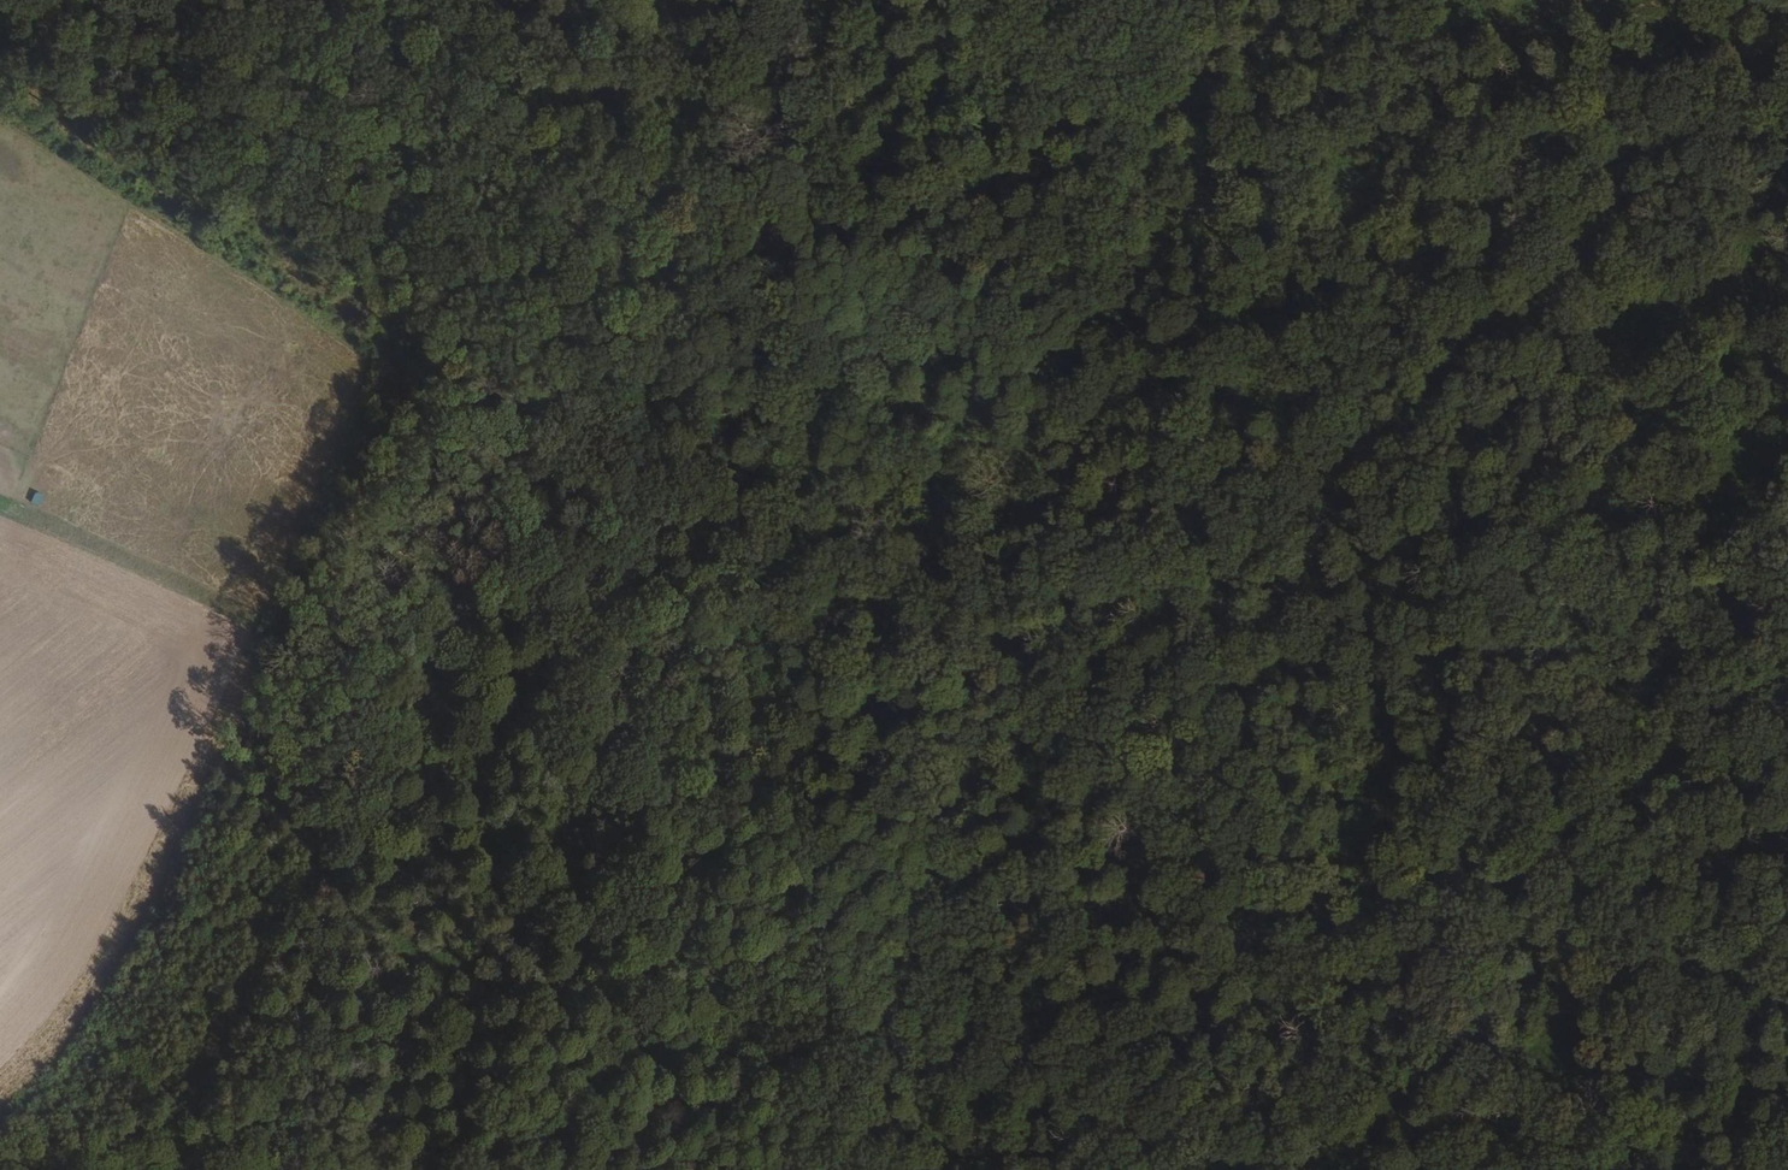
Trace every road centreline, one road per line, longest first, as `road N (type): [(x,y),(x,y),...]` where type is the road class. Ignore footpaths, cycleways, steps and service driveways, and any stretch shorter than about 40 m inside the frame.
road 1 (track): [(1220,0),(843,1169)]

